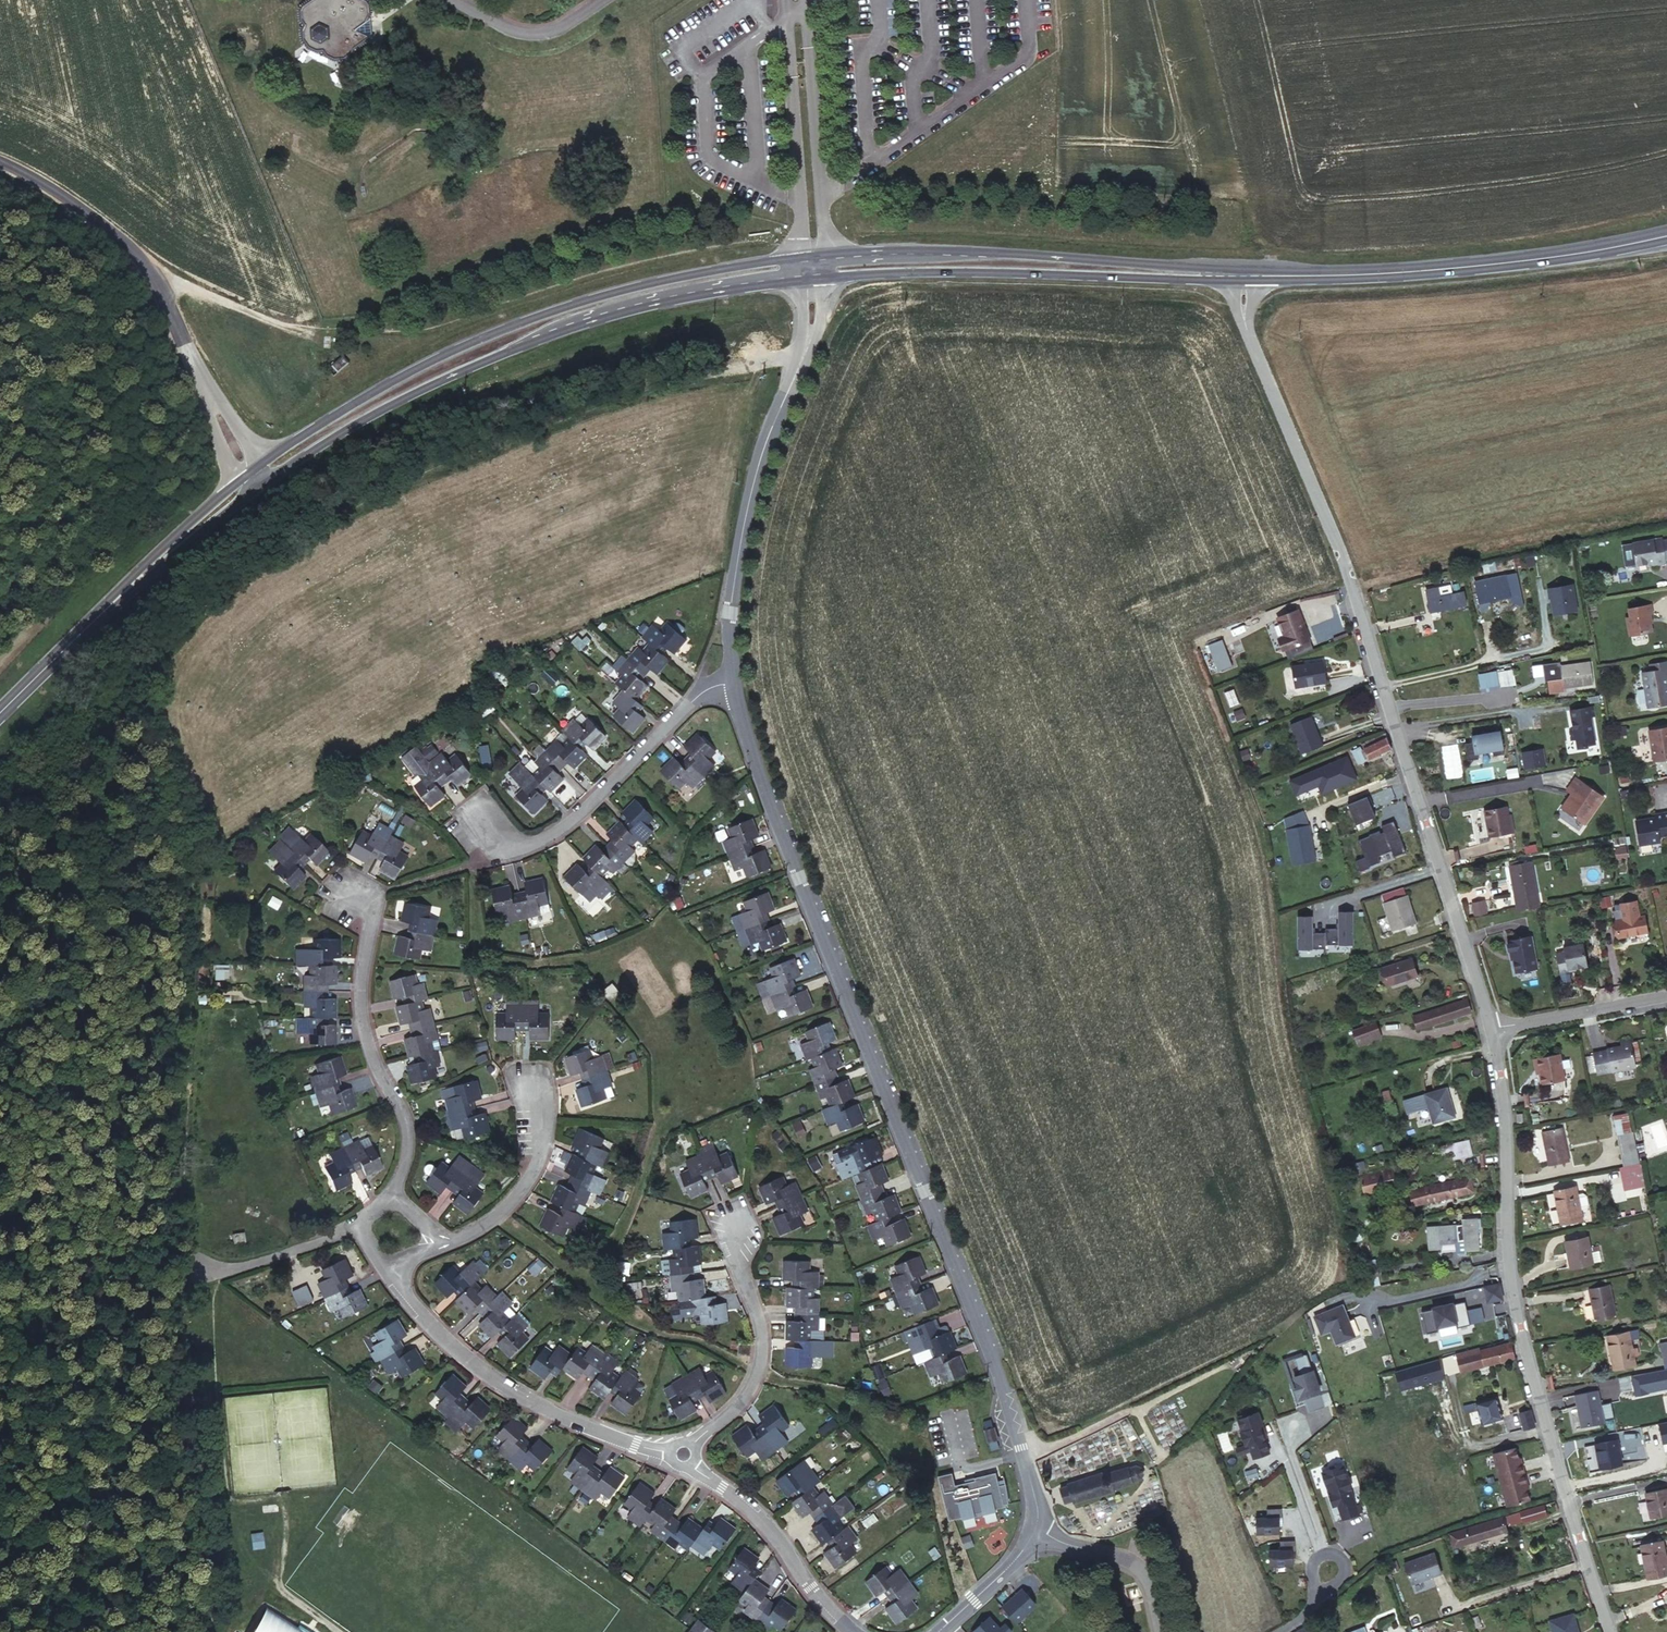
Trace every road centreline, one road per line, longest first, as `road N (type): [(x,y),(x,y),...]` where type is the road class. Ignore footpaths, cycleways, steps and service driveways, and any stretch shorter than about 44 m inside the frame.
road 1 (track): [(199,1631),(179,1118),(193,958),(190,867),(108,708),(173,632),(288,549),(549,409),(709,369)]
road 2 (residential): [(731,686),(800,880),(980,1326),(1032,1484),(1038,1517),(1032,1535)]
road 3 (track): [(1666,255),(1453,282),(1285,292),(1260,304),(1214,301),(1194,291),(860,290),(846,294),(818,326)]
road 4 (residential): [(1491,1034),(1332,528),(1241,314),(1238,270)]
road 5 (residential): [(1607,1631),(1514,1328),(1491,1034)]
road 6 (secondary): [(309,439),(425,371),(584,306),(797,267)]
road 7 (secondary): [(1238,270),(1366,274),(1521,259),(1666,232)]
road 8 (secondary): [(829,264),(998,260),(1238,270)]
road 9 (residential): [(671,1459),(493,1381),(377,1268)]
road 10 (residential): [(799,360),(756,464),(726,611),(731,686)]
road 11 (residential): [(475,818),(505,849),(552,832),(686,704),(731,686)]
road 12 (residential): [(389,1198),(404,1136),(357,1001),(371,911),(355,894)]
road 13 (secondary): [(0,721),(227,498)]
road 14 (track): [(756,1369),(630,1316),(490,1214)]
road 15 (residential): [(736,1232),(756,1369),(718,1423),(671,1459)]
road 16 (residential): [(852,1631),(751,1508),(671,1459)]
road 17 (residential): [(0,163),(59,193),(144,262),(177,331)]
road 18 (residential): [(526,1090),(538,1134),(527,1179),(464,1231),(429,1240)]
road 19 (residential): [(309,439),(267,443),(243,433),(177,331)]
road 20 (track): [(312,334),(166,280),(144,262)]
road 21 (residential): [(1491,1034),(1666,995)]
road 22 (residential): [(1032,1535),(1119,1561),(1147,1579),(1159,1631)]
road 23 (residential): [(177,331),(230,478),(227,498)]
road 24 (residential): [(210,1269),(352,1224)]
road 25 (residential): [(1032,1535),(941,1631)]

